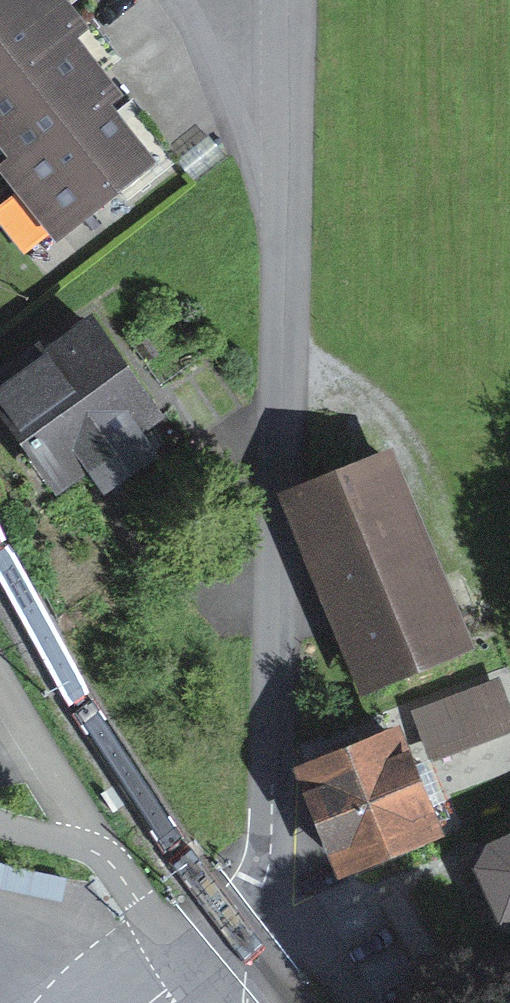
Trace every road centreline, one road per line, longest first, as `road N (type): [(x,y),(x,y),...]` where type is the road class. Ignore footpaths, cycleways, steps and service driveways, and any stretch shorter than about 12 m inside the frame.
road 1 (residential): [(287,0),(268,854),(236,937),(165,1002)]

